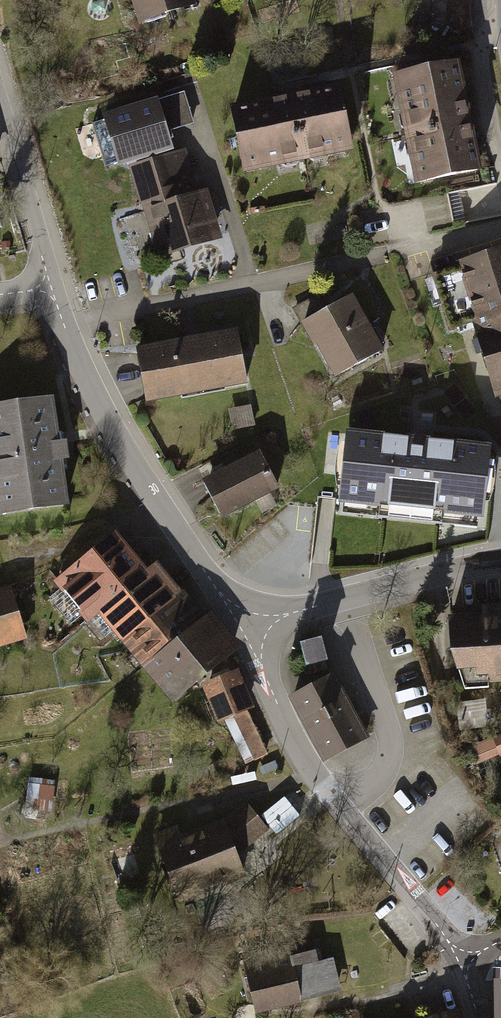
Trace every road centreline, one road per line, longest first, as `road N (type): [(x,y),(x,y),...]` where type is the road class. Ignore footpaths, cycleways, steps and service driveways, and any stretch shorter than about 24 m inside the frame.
road 1 (tertiary): [(248,623),(313,772),(443,932),(462,963),(477,1017)]
road 2 (tertiary): [(49,282),(82,369),(124,448),(248,623)]
road 3 (residential): [(500,561),(248,623)]
road 4 (tertiary): [(0,114),(49,282)]

